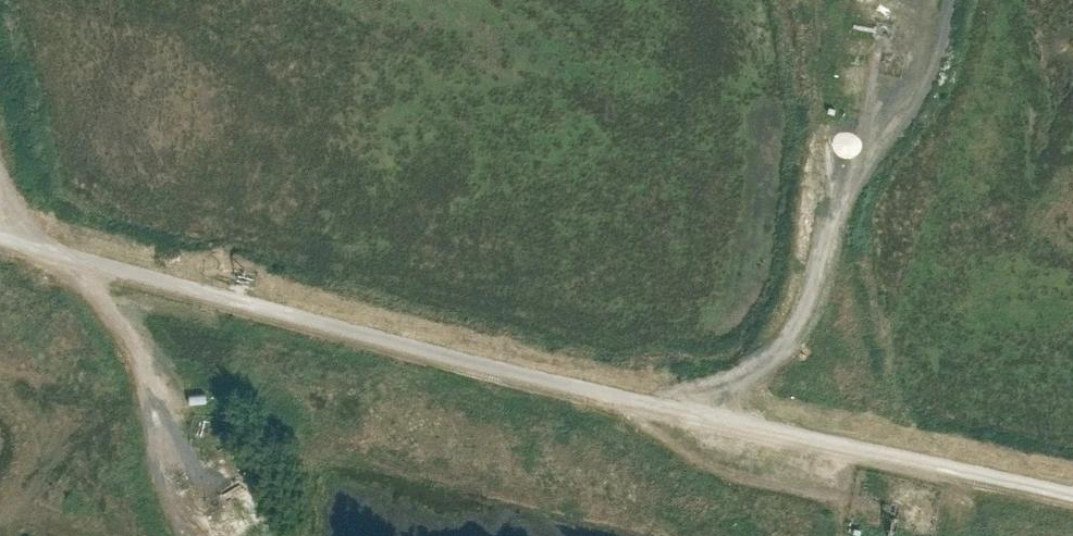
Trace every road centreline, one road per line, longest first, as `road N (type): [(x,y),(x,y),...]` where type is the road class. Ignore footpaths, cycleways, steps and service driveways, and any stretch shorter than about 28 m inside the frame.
road 1 (track): [(0,237),(243,302),(1072,489)]
road 2 (track): [(715,409),(761,378),(796,339),(820,293),(878,46)]
road 3 (track): [(46,249),(112,309),(130,337),(151,376),(175,469),(212,535)]

